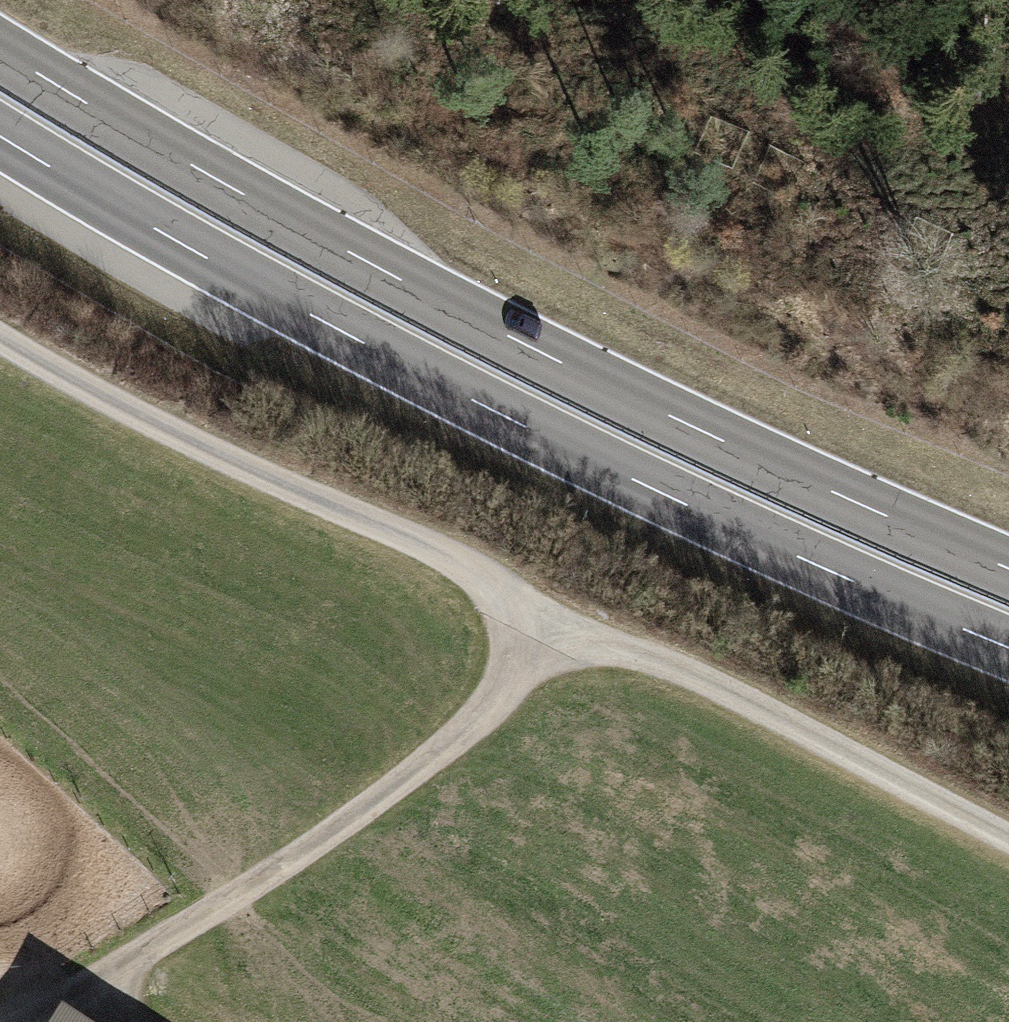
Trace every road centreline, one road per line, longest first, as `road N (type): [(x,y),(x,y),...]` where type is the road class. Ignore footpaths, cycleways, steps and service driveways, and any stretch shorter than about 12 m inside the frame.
road 1 (trunk): [(1008,569),(542,353),(216,180),(0,50)]
road 2 (trunk): [(0,136),(491,410),(1008,648)]
road 3 (track): [(1008,840),(722,693),(179,434),(0,338)]
road 4 (track): [(560,614),(476,715),(353,816),(26,1021)]

